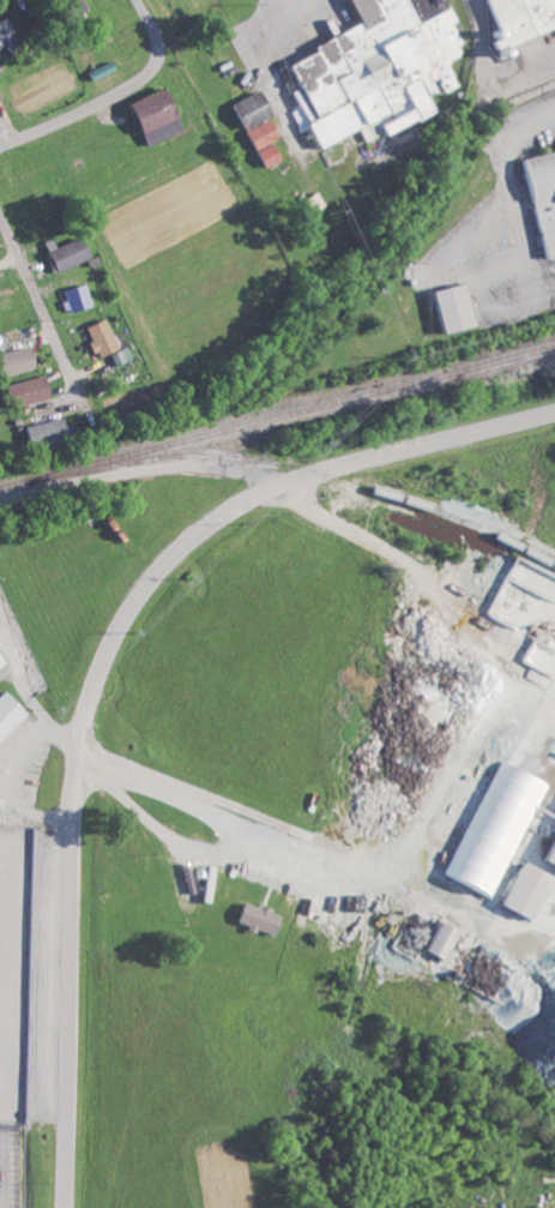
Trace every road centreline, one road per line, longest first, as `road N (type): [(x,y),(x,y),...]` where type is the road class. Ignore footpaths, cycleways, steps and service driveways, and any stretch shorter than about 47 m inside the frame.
road 1 (residential): [(63,1207),(74,780),(95,681),(123,618),(176,549),(260,491),(554,408)]
road 2 (residential): [(0,148),(141,83),(158,46),(136,0)]
road 3 (residential): [(0,215),(71,379)]

